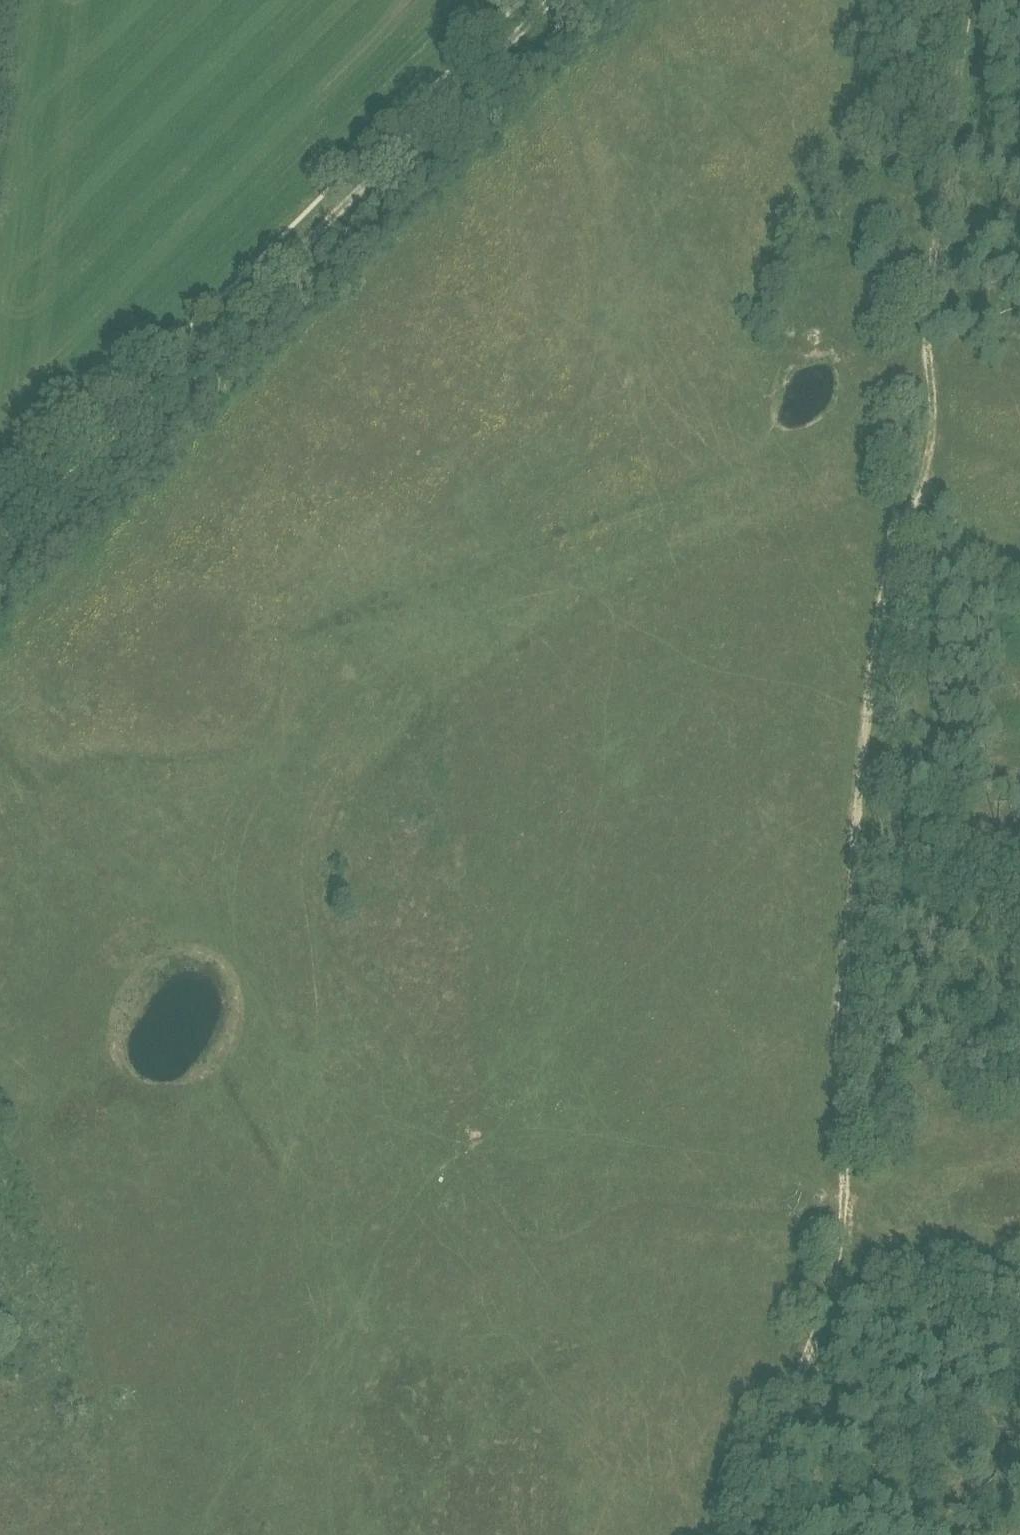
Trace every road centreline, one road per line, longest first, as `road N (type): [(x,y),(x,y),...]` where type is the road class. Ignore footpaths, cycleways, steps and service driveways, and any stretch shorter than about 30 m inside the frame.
road 1 (track): [(753,1534),(819,1317),(846,1153),(966,0)]
road 2 (track): [(557,0),(0,548)]

